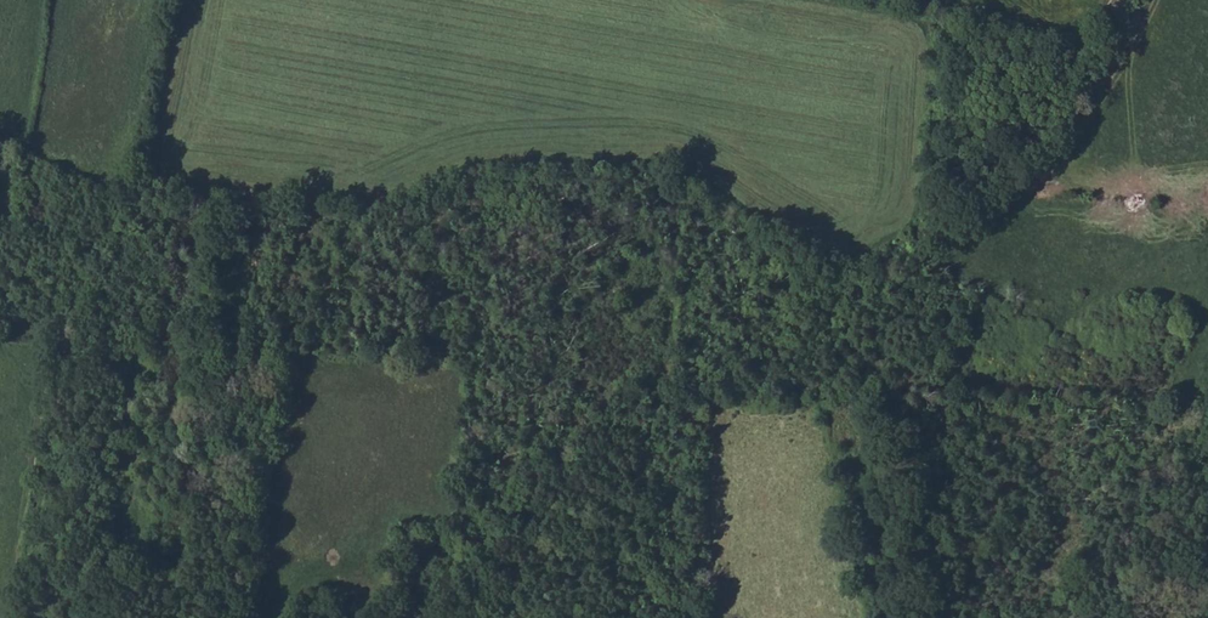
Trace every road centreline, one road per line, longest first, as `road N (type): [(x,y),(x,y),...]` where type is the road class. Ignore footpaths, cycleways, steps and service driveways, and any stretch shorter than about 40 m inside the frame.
road 1 (track): [(1096,617),(1185,579),(1207,558)]

